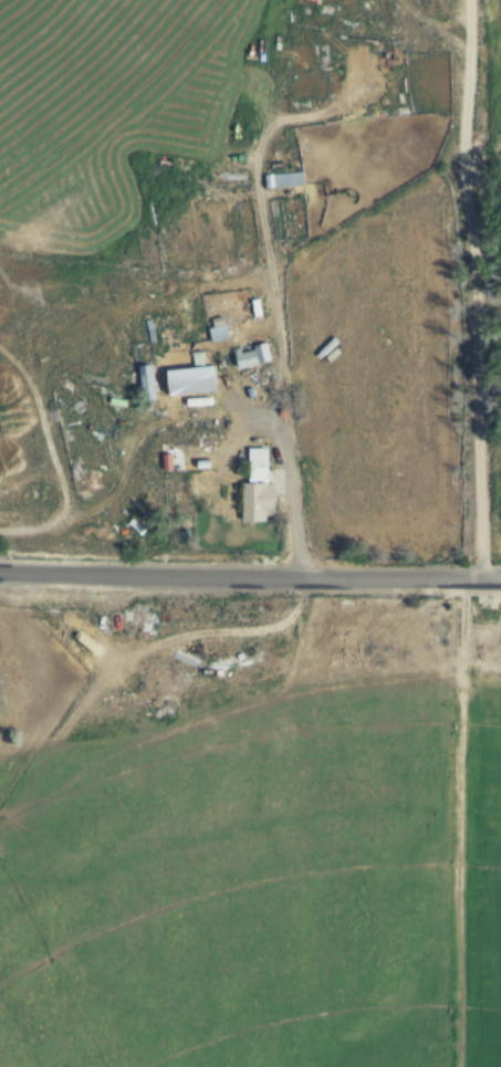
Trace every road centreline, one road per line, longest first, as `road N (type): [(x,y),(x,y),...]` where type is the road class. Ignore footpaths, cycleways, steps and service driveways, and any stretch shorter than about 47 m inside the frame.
road 1 (track): [(302,885),(302,608),(279,673),(234,752),(87,952)]
road 2 (track): [(0,931),(104,694),(158,647),(289,623),(302,608),(301,577)]
road 3 (residential): [(0,571),(500,581)]
road 4 (track): [(64,299),(86,302),(103,329),(83,358),(46,369),(38,381),(65,496),(83,516)]

